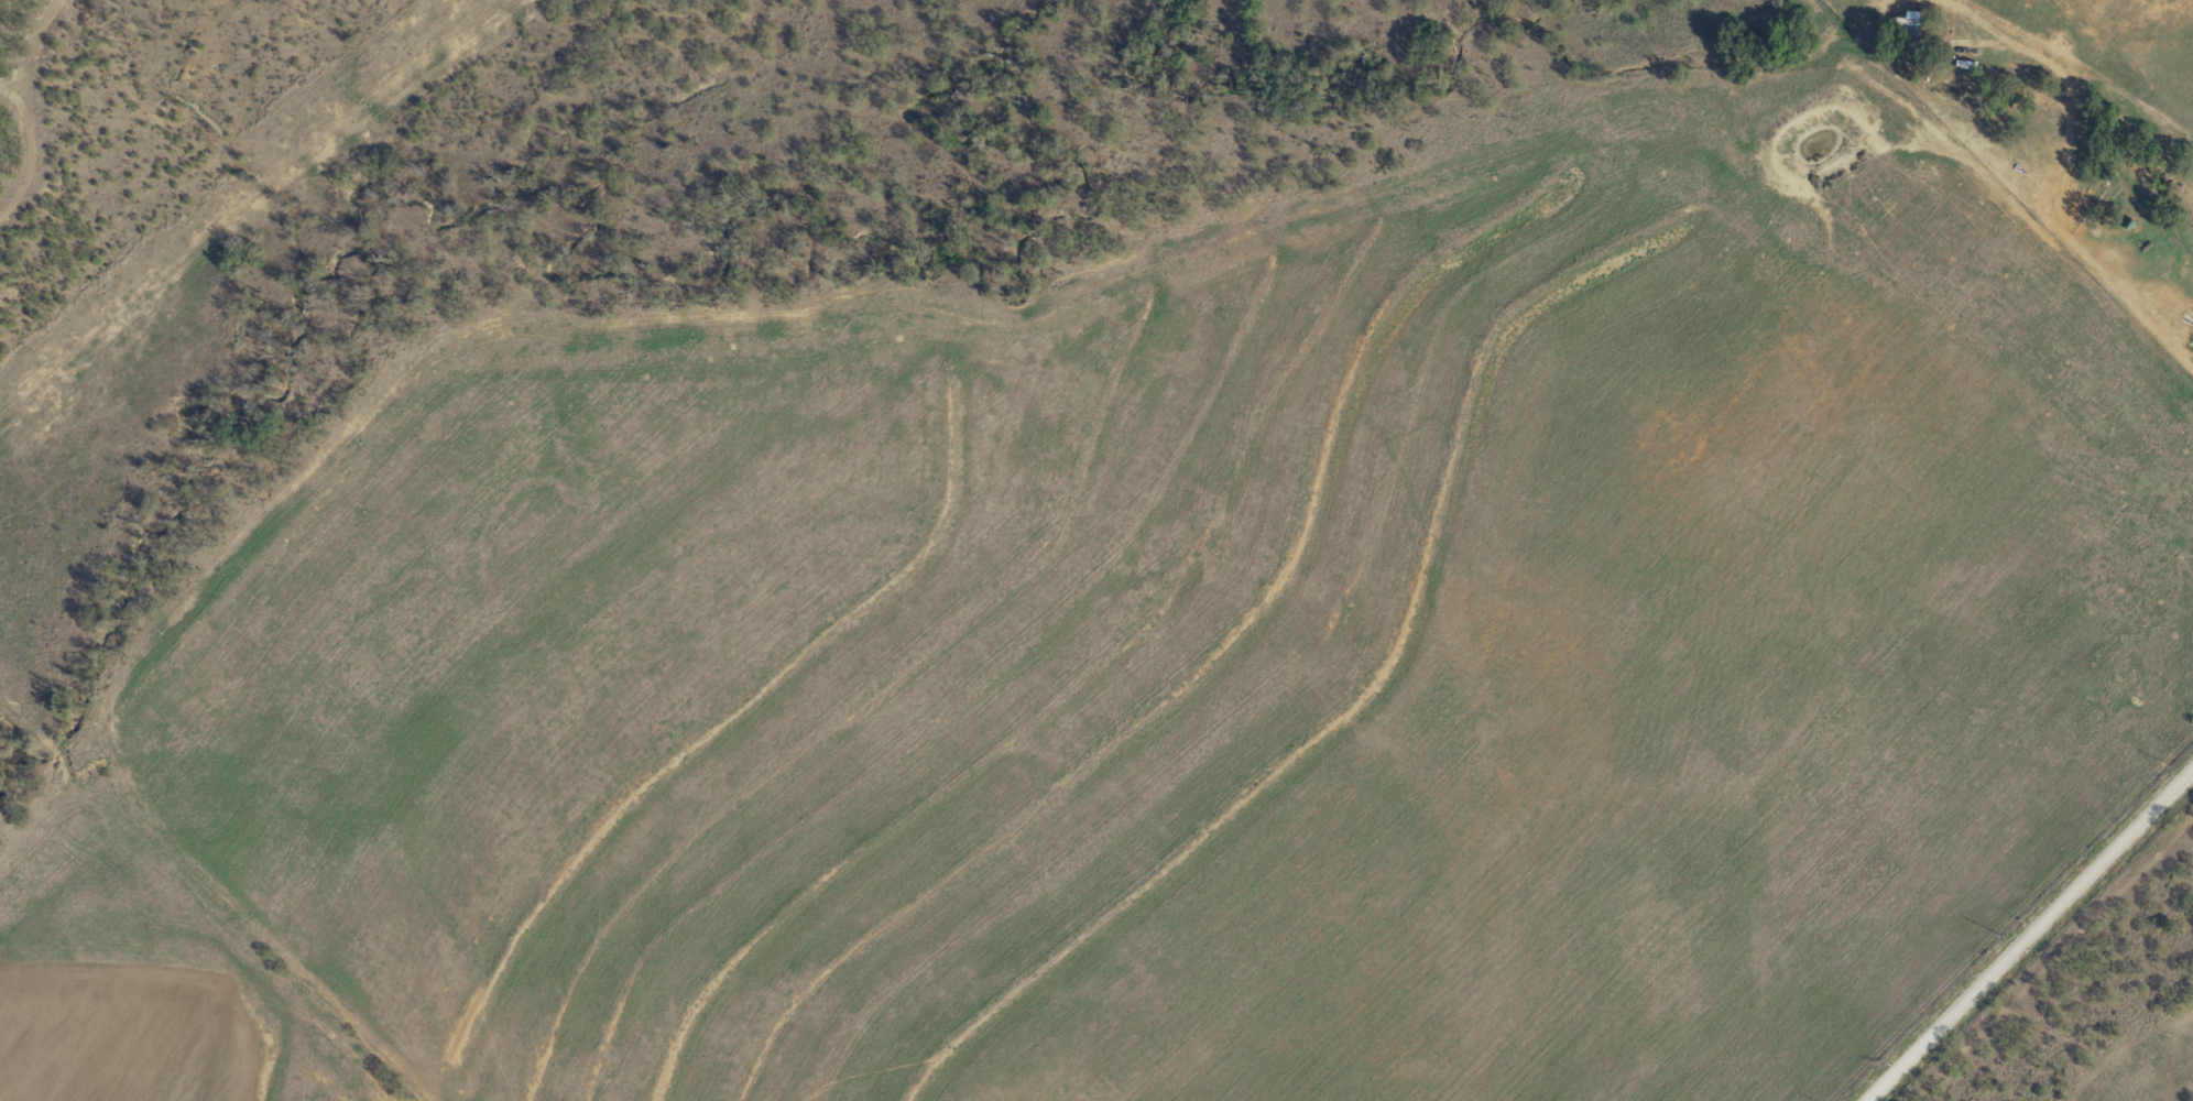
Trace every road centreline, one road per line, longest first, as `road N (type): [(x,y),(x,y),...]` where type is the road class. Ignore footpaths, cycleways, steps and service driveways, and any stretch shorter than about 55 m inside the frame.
road 1 (residential): [(1857,1100),(2192,765)]

